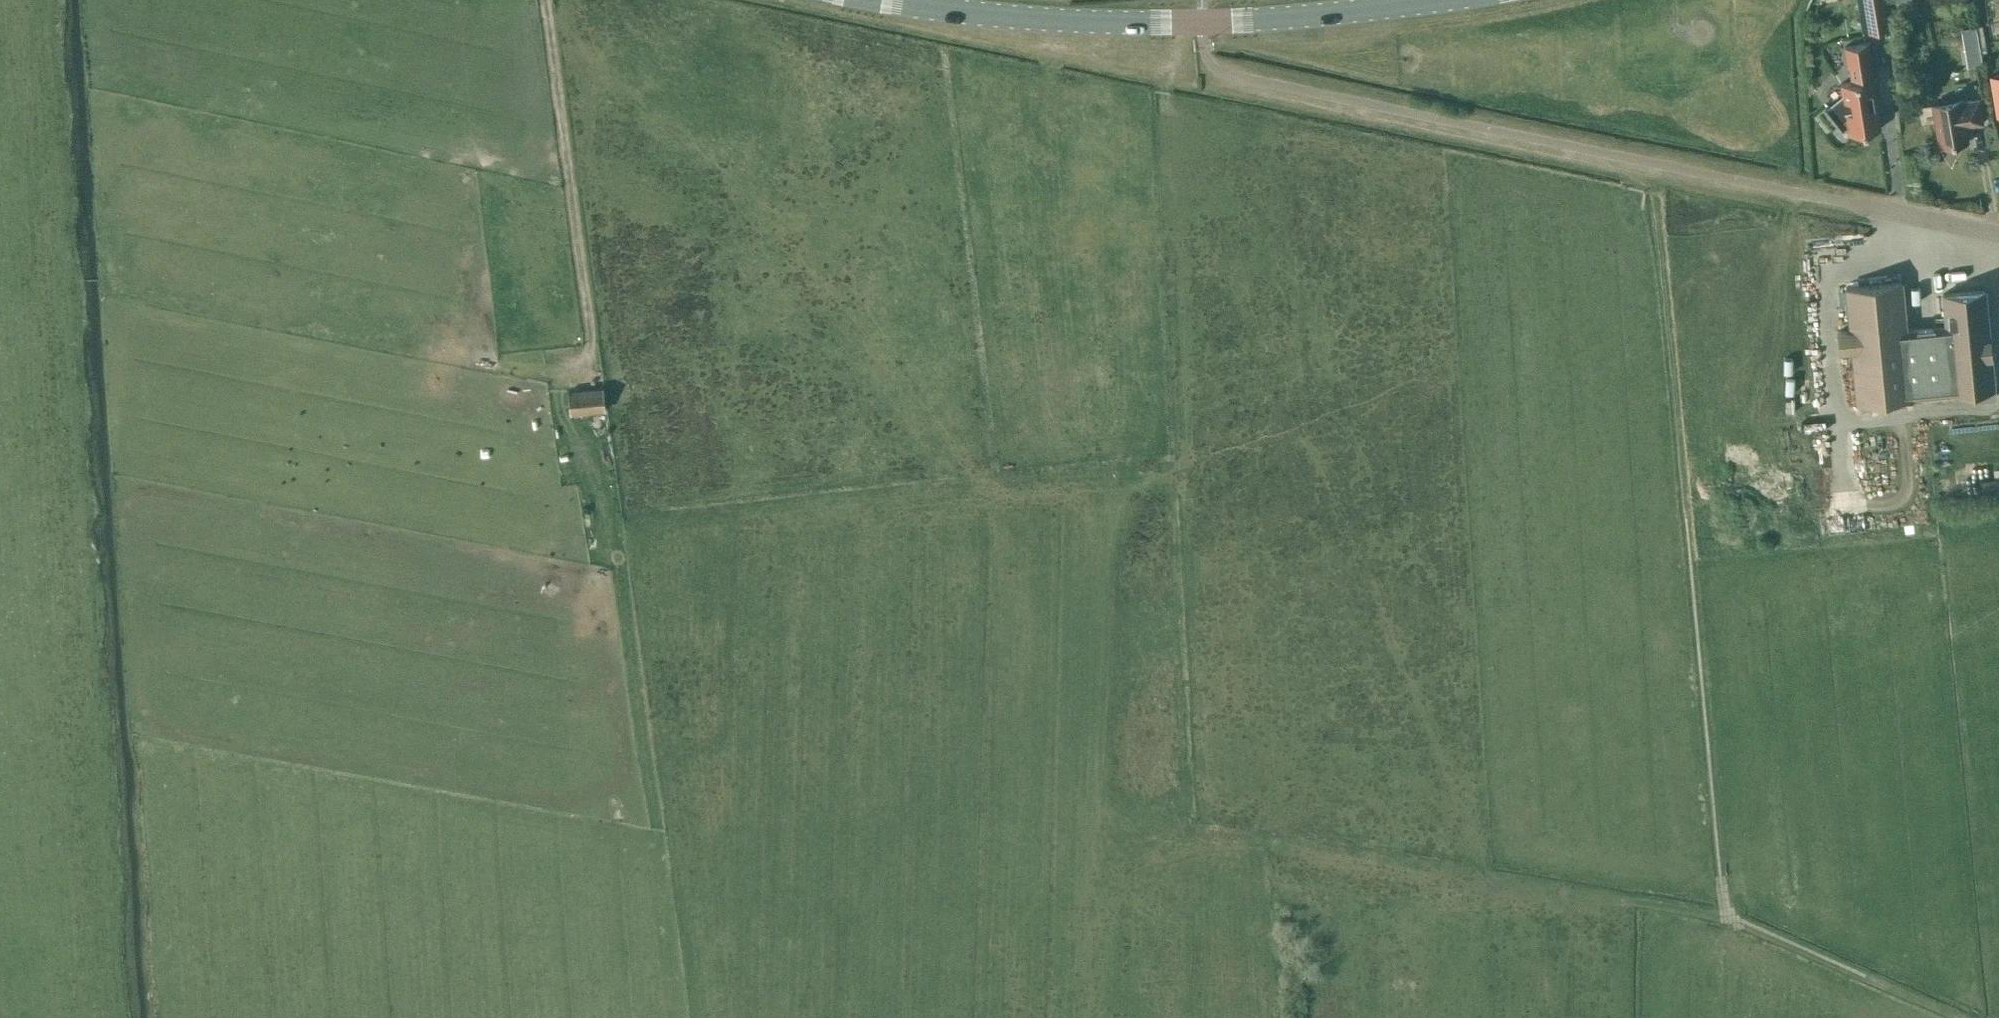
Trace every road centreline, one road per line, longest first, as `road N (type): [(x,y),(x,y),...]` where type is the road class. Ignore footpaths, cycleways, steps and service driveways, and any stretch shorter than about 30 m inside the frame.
road 1 (secondary): [(1483,0),(1306,22),(1149,29),(1015,24),(861,0)]
road 2 (track): [(572,377),(590,362),(591,332),(545,0)]
road 3 (unclassified): [(1998,233),(1808,198)]

